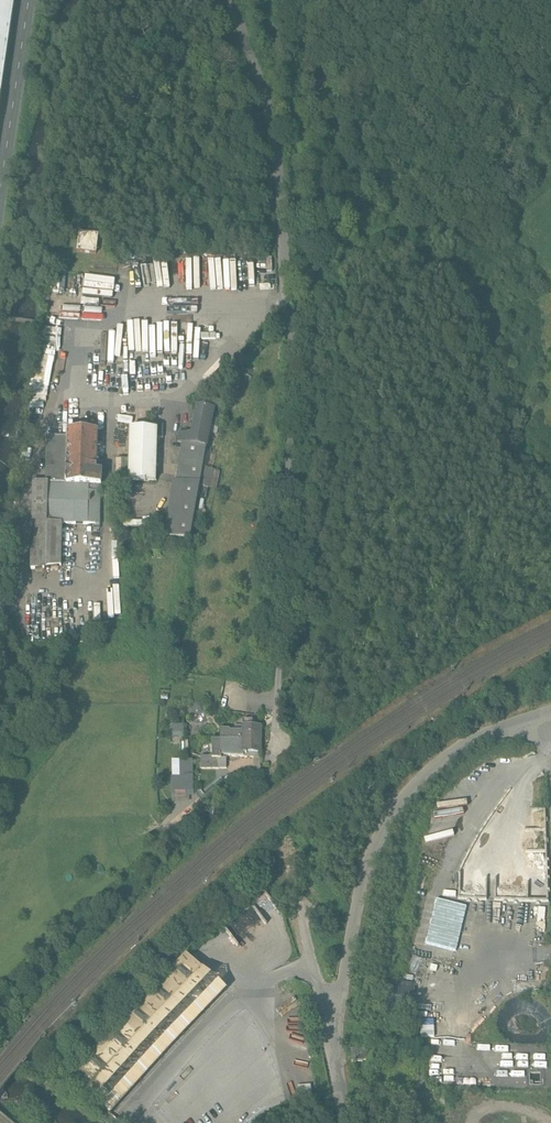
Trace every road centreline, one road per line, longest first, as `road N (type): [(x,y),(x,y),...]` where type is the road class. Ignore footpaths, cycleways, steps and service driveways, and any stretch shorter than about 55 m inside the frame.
road 1 (unclassified): [(283,235),(295,461),(273,780)]
road 2 (track): [(371,0),(420,87),(463,116),(403,228)]
road 3 (residential): [(231,0),(271,116),(283,235)]
road 4 (secondary): [(0,185),(27,0)]
road 5 (track): [(550,170),(504,202),(403,228)]
road 6 (track): [(403,228),(283,235)]

